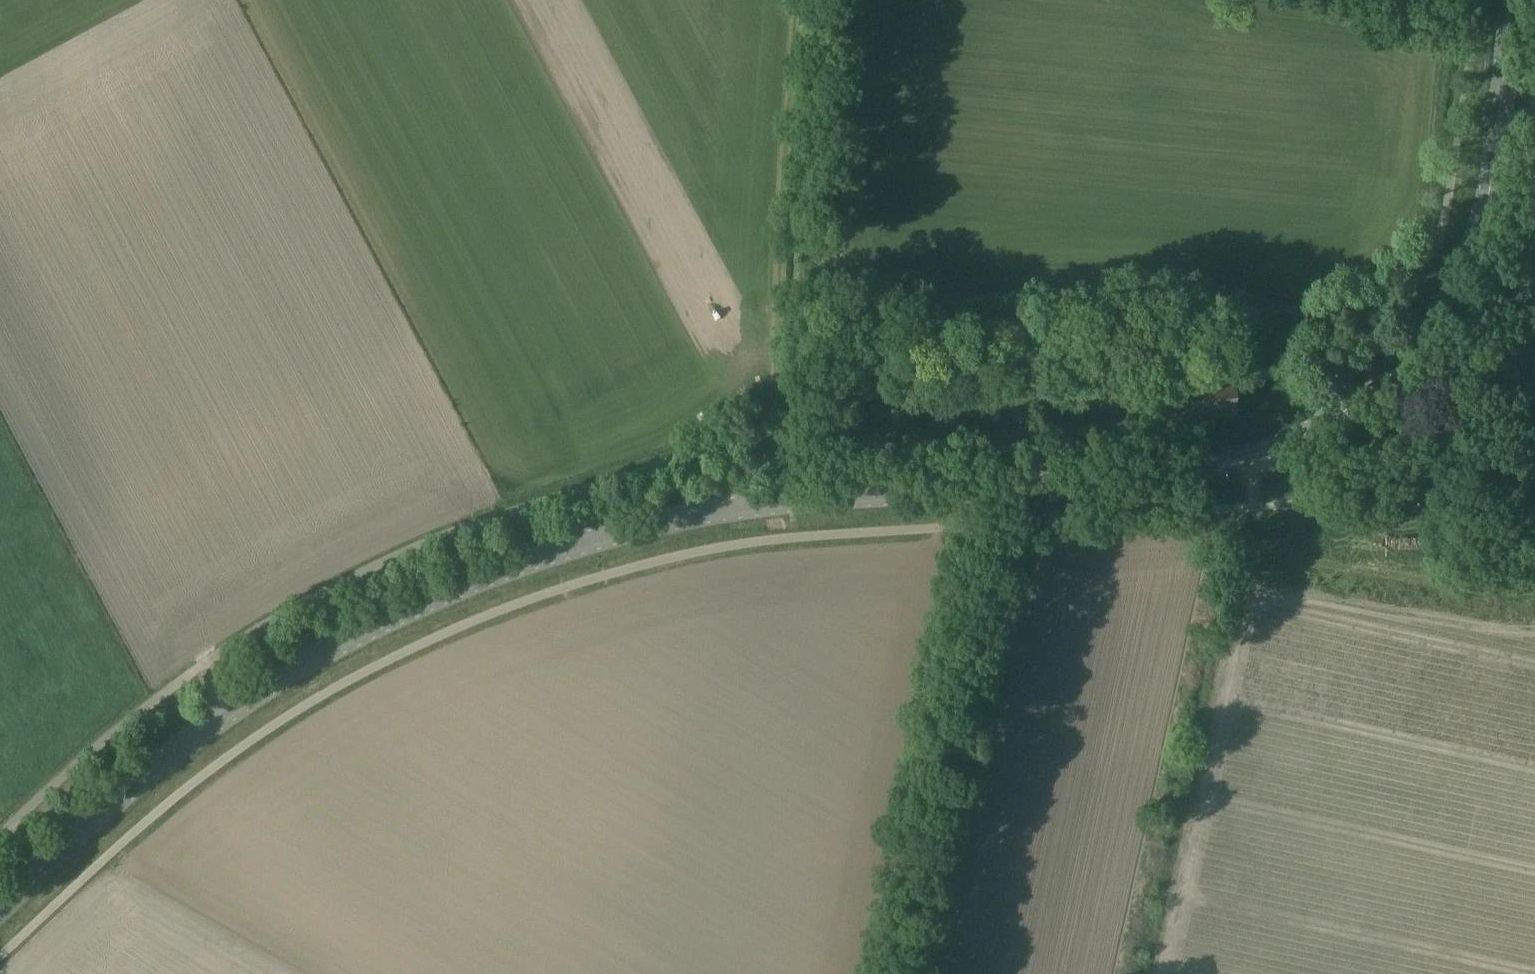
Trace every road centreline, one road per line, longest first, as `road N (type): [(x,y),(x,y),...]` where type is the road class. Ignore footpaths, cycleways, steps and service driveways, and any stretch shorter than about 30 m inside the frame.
road 1 (secondary): [(0,909),(153,768),(228,712),(360,632),(494,574),(702,514),(1188,471),(1260,453),(1325,425),(1418,346),(1471,261),(1498,135),(1514,0)]
road 2 (track): [(1154,973),(1219,655),(1245,621),(1258,509)]

